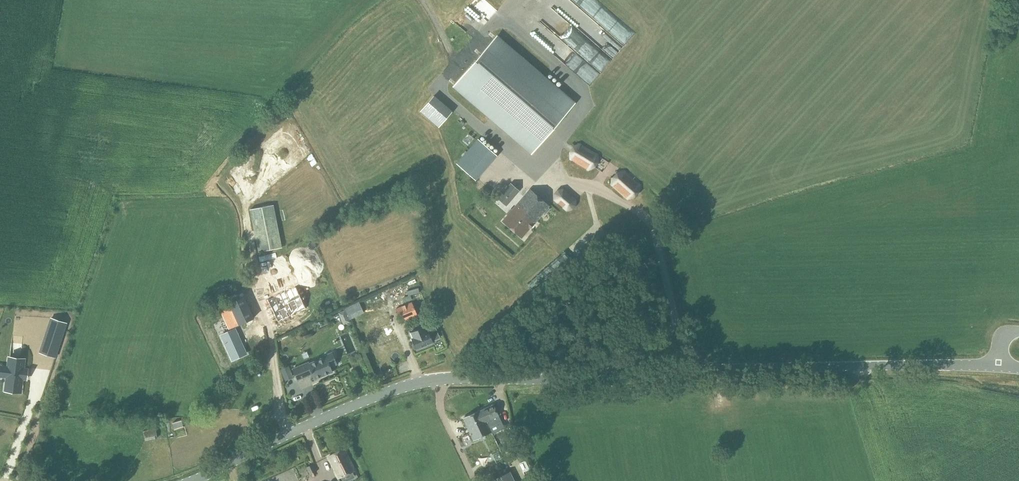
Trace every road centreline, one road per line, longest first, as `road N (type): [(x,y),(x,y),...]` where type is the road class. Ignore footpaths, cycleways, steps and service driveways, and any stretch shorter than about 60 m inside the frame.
road 1 (tertiary): [(999,365),(423,383),(368,400),(194,480)]

